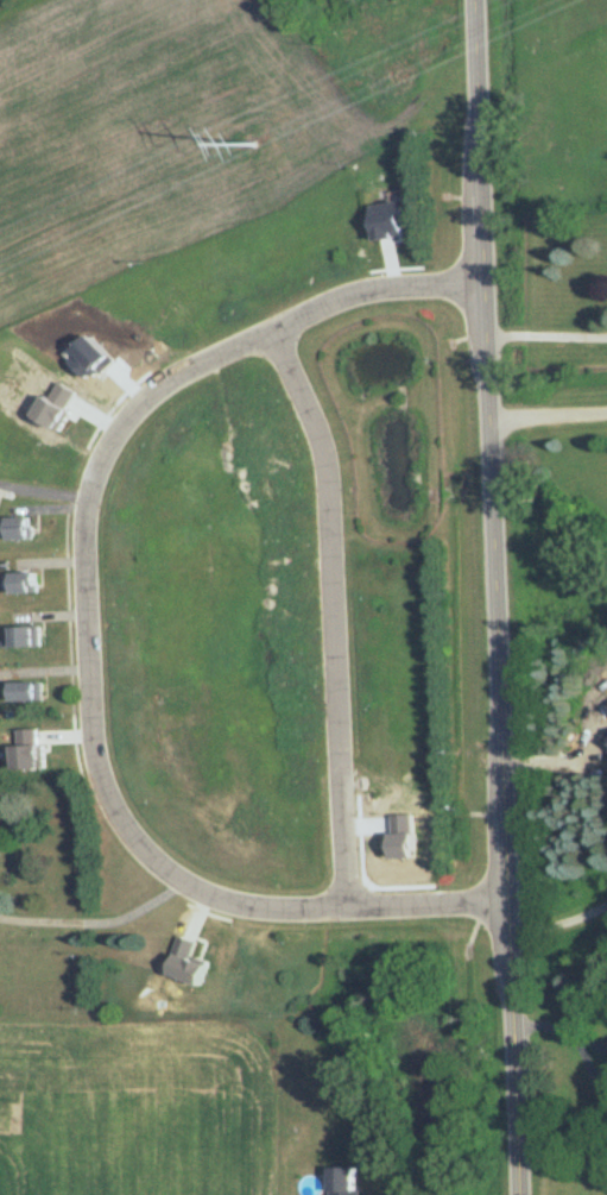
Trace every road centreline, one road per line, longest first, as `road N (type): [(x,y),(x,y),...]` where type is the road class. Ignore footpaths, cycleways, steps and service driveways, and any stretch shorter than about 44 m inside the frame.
road 1 (residential): [(489,284),(354,293),(185,372),(140,407),(103,463),(87,522),(91,724),(105,788),(121,819),(164,869),(226,901),(291,911),(514,901)]
road 2 (residential): [(525,1194),(475,0)]
road 3 (residential): [(349,908),(325,455),(271,331)]

